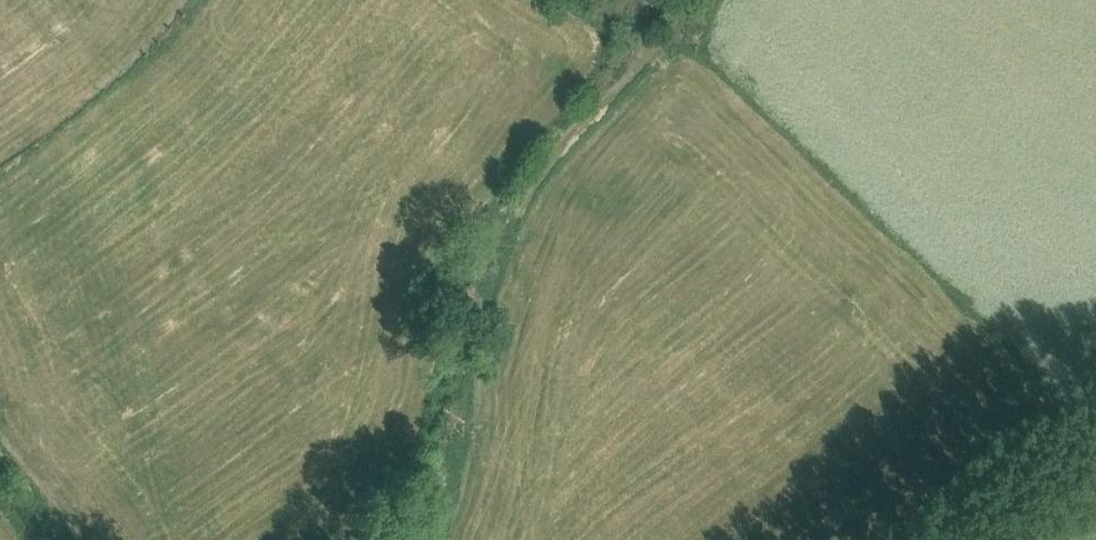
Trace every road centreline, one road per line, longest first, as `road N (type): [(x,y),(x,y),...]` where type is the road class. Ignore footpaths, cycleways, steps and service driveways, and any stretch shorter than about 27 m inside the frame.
road 1 (track): [(399,539),(451,451),(491,251),(514,202),(645,62),(689,0)]

